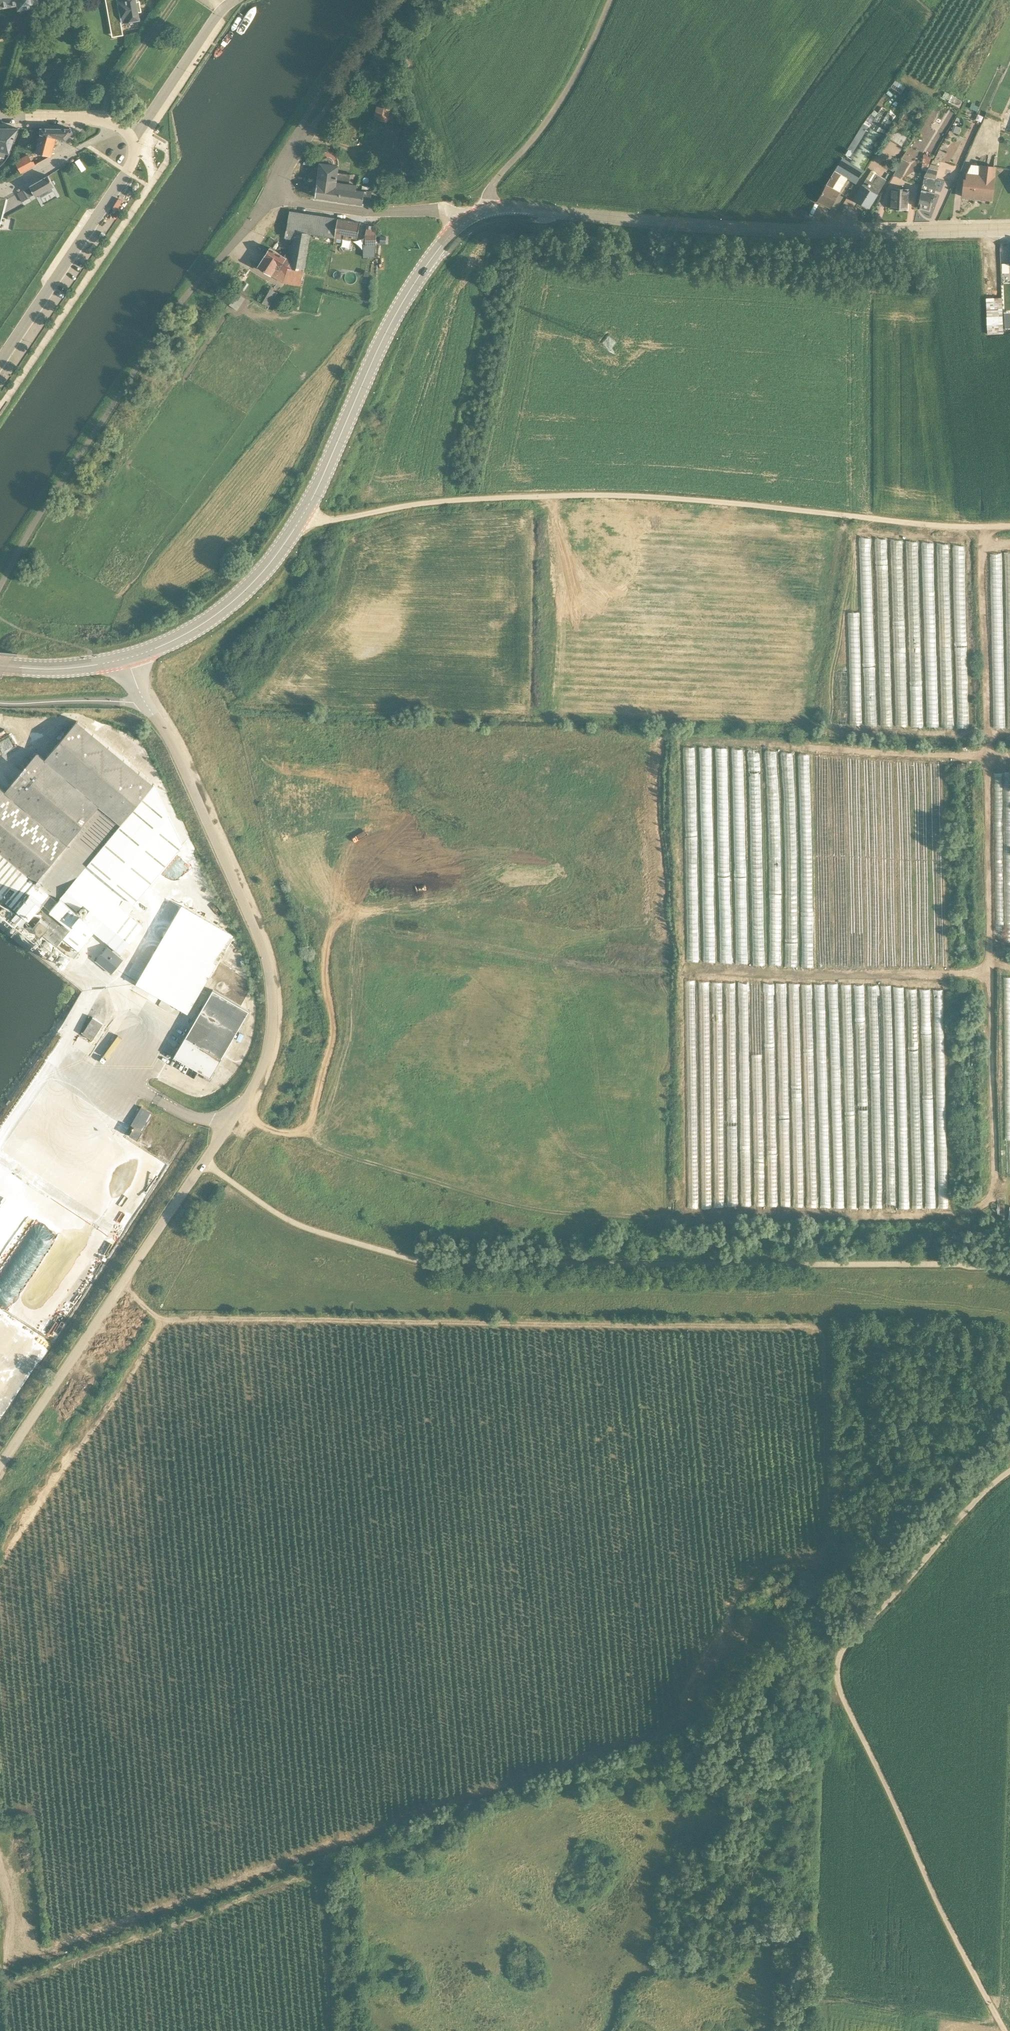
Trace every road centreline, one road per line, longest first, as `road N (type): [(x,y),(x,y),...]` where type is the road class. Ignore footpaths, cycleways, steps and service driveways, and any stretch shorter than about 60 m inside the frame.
road 1 (track): [(0,1864),(11,1962),(676,1724),(736,1594),(765,1566),(822,1560),(827,1547),(822,1354),(810,1327),(161,1322),(123,1283)]
road 2 (unclassified): [(0,1465),(244,1100),(271,1040),(269,970),(256,929),(127,658)]
road 3 (track): [(1009,1191),(932,1215),(632,1215),(531,1207),(256,1122),(230,1121)]
road 4 (unclassified): [(302,516),(323,522),(433,502),(626,495),(1009,527)]
road 5 (track): [(995,1195),(981,527)]
road 6 (unclassified): [(1005,2030),(837,1677),(844,1648),(1009,1468)]
road 7 (tertiary): [(489,211),(757,229),(1009,229)]
road 8 (tertiary): [(460,225),(386,331),(302,516)]
road 9 (track): [(683,739),(1009,757)]
road 10 (track): [(0,1571),(161,1322)]
road 11 (unclassified): [(0,359),(127,172),(131,140)]
road 12 (unclassified): [(489,211),(492,184),(554,111),(609,0)]
road 13 (unclassified): [(399,0),(304,132),(270,196)]
road 14 (tertiary): [(302,516),(226,606),(127,658)]
road 15 (residential): [(460,225),(442,211),(334,210),(270,196)]
road 16 (unclassified): [(235,0),(131,140)]
road 17 (track): [(174,0),(117,82),(101,120)]
road 18 (residential): [(0,188),(117,125)]
road 19 (tertiary): [(127,658),(51,668),(0,664)]

